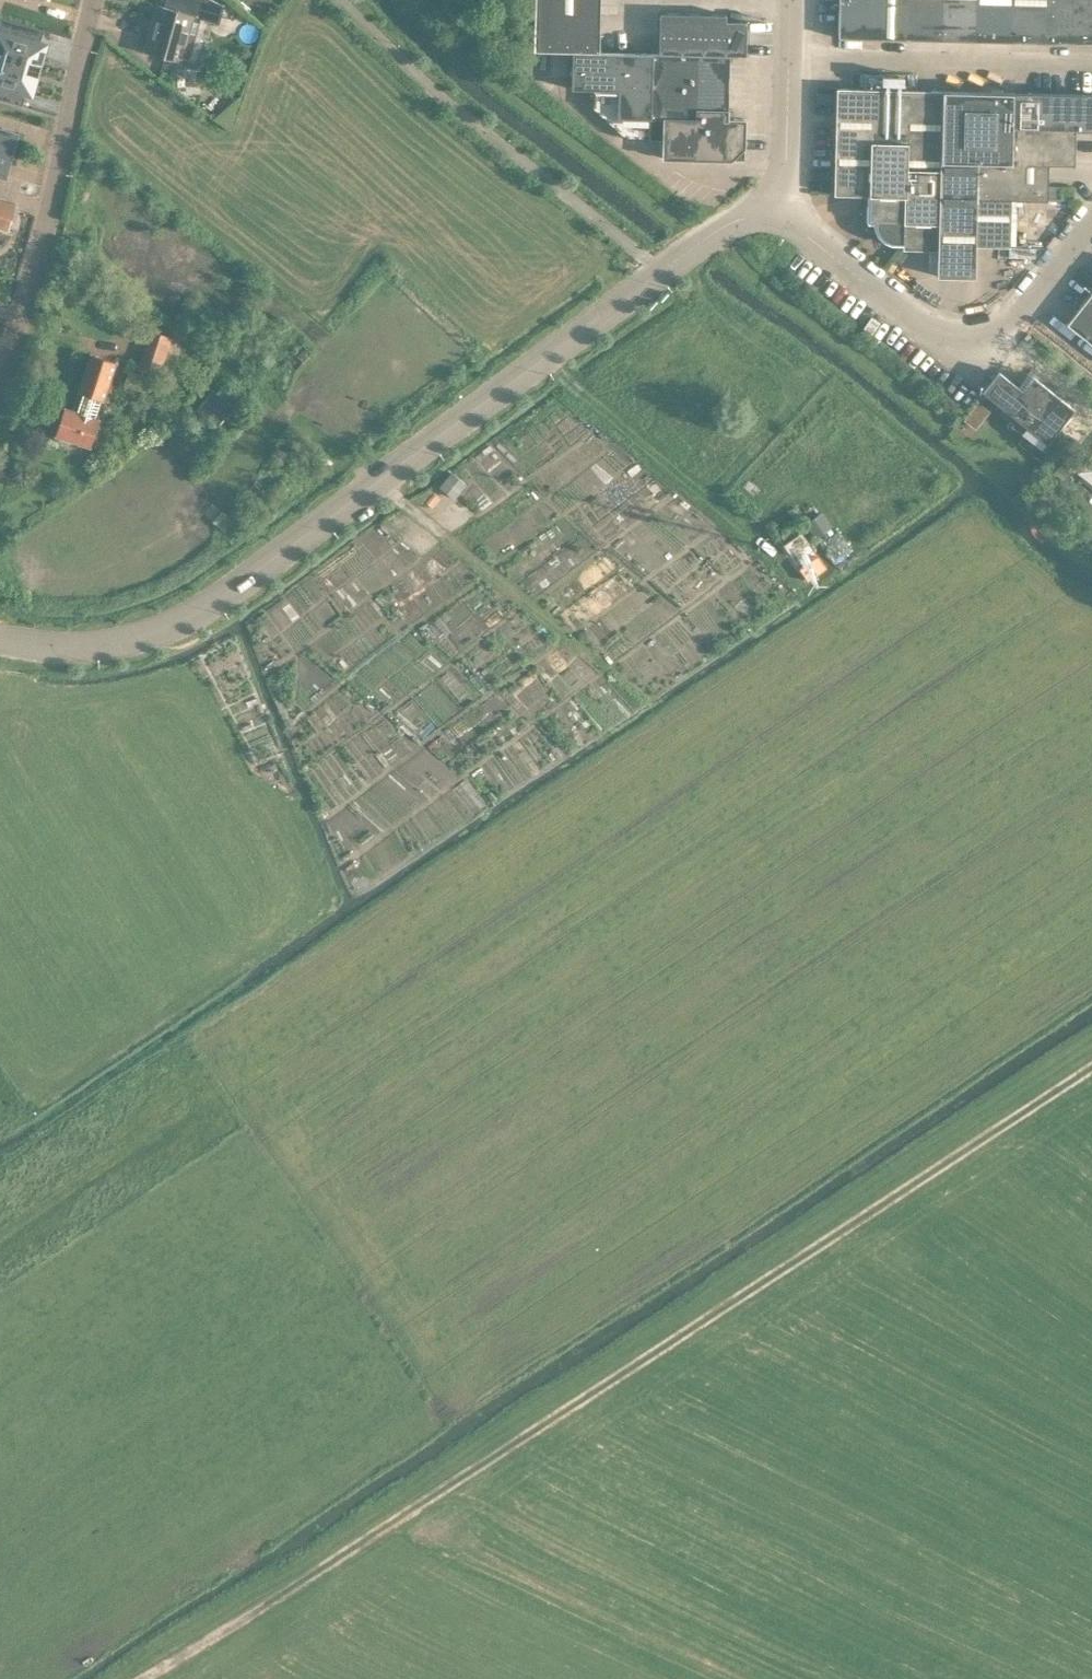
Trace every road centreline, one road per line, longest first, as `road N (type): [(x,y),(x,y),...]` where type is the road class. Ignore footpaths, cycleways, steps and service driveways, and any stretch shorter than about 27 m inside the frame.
road 1 (track): [(1091,1068),(144,1678)]
road 2 (unclassified): [(0,645),(119,648),(175,634),(768,197)]
road 3 (unclassified): [(768,197),(971,362),(1091,213)]
road 4 (residential): [(0,379),(93,0)]
road 5 (unclassified): [(793,66),(1091,72)]
road 6 (unclassified): [(768,197),(790,176),(793,66)]

